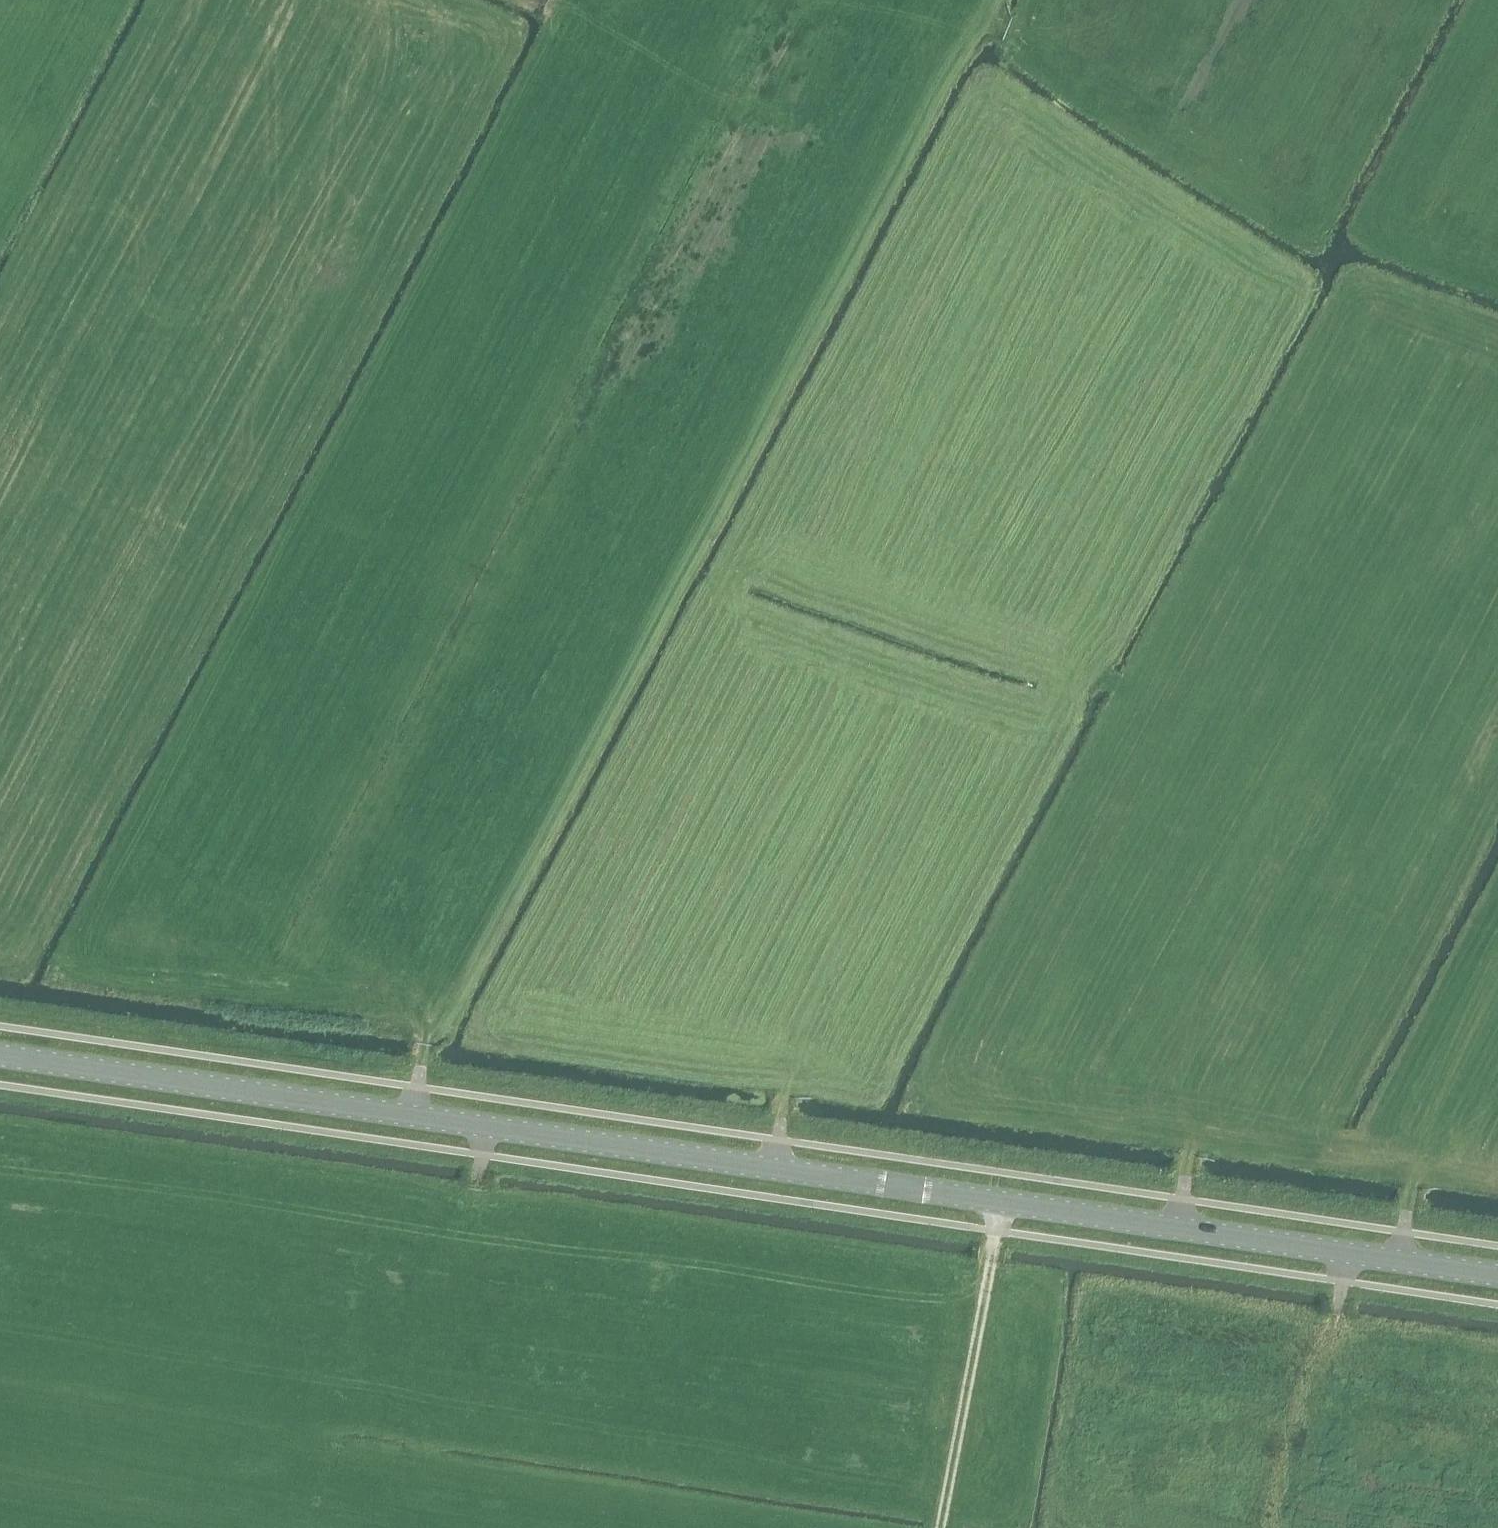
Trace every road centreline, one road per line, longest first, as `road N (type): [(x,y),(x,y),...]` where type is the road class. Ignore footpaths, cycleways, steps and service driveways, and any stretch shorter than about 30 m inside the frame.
road 1 (secondary): [(1497,1279),(0,1055)]

